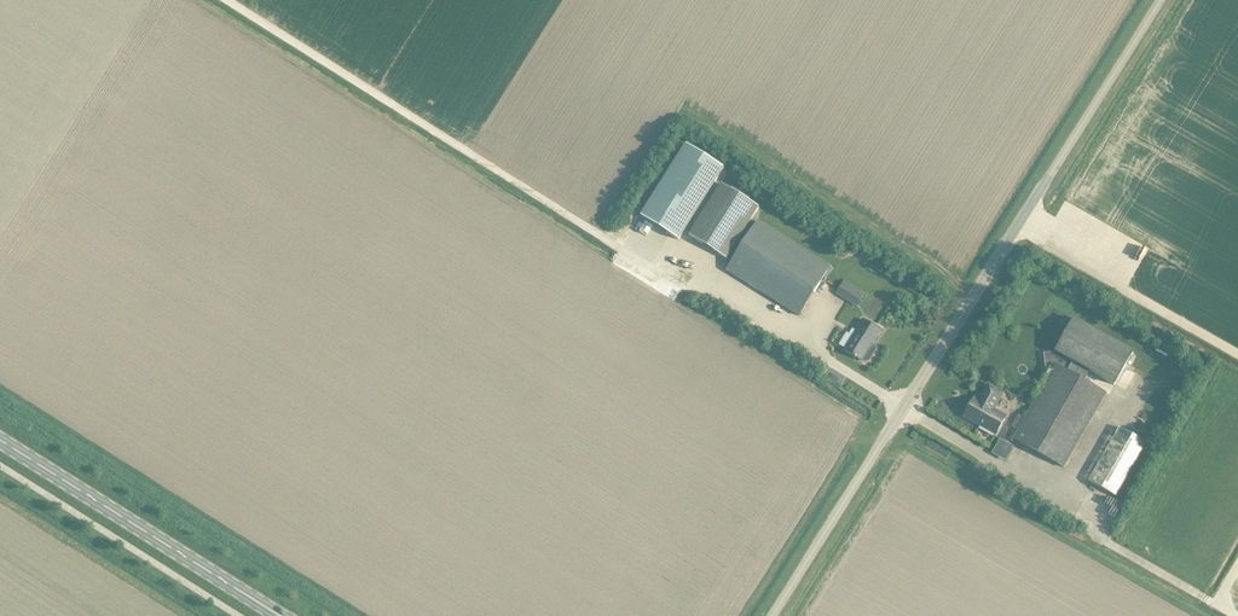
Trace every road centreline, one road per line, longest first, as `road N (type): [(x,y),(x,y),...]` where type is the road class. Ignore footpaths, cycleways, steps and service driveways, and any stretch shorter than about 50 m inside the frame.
road 1 (unclassified): [(771,615),(1160,0)]
road 2 (primary): [(278,615),(0,441)]
road 3 (track): [(1015,230),(1237,356)]

